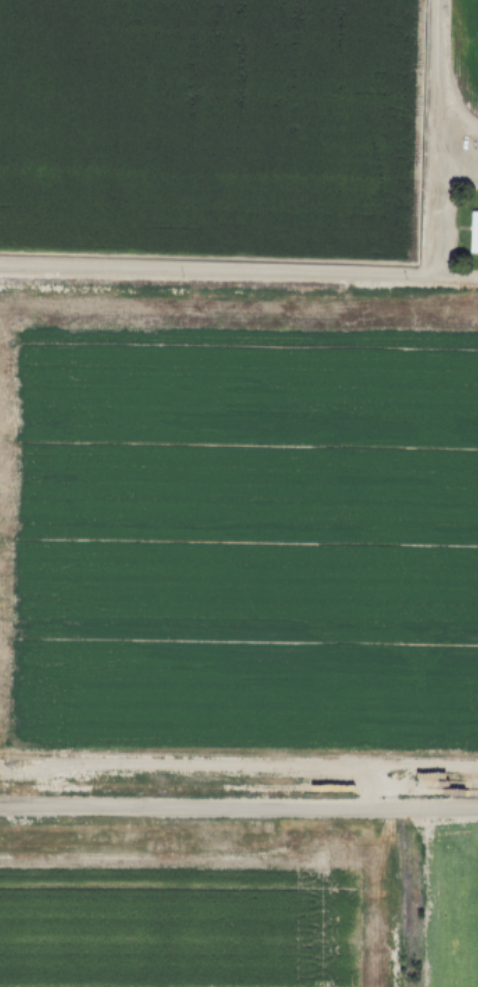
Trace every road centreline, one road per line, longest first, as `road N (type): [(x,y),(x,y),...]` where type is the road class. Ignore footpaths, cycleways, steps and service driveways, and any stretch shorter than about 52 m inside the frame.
road 1 (residential): [(0,264),(477,275)]
road 2 (residential): [(477,810),(0,807)]

